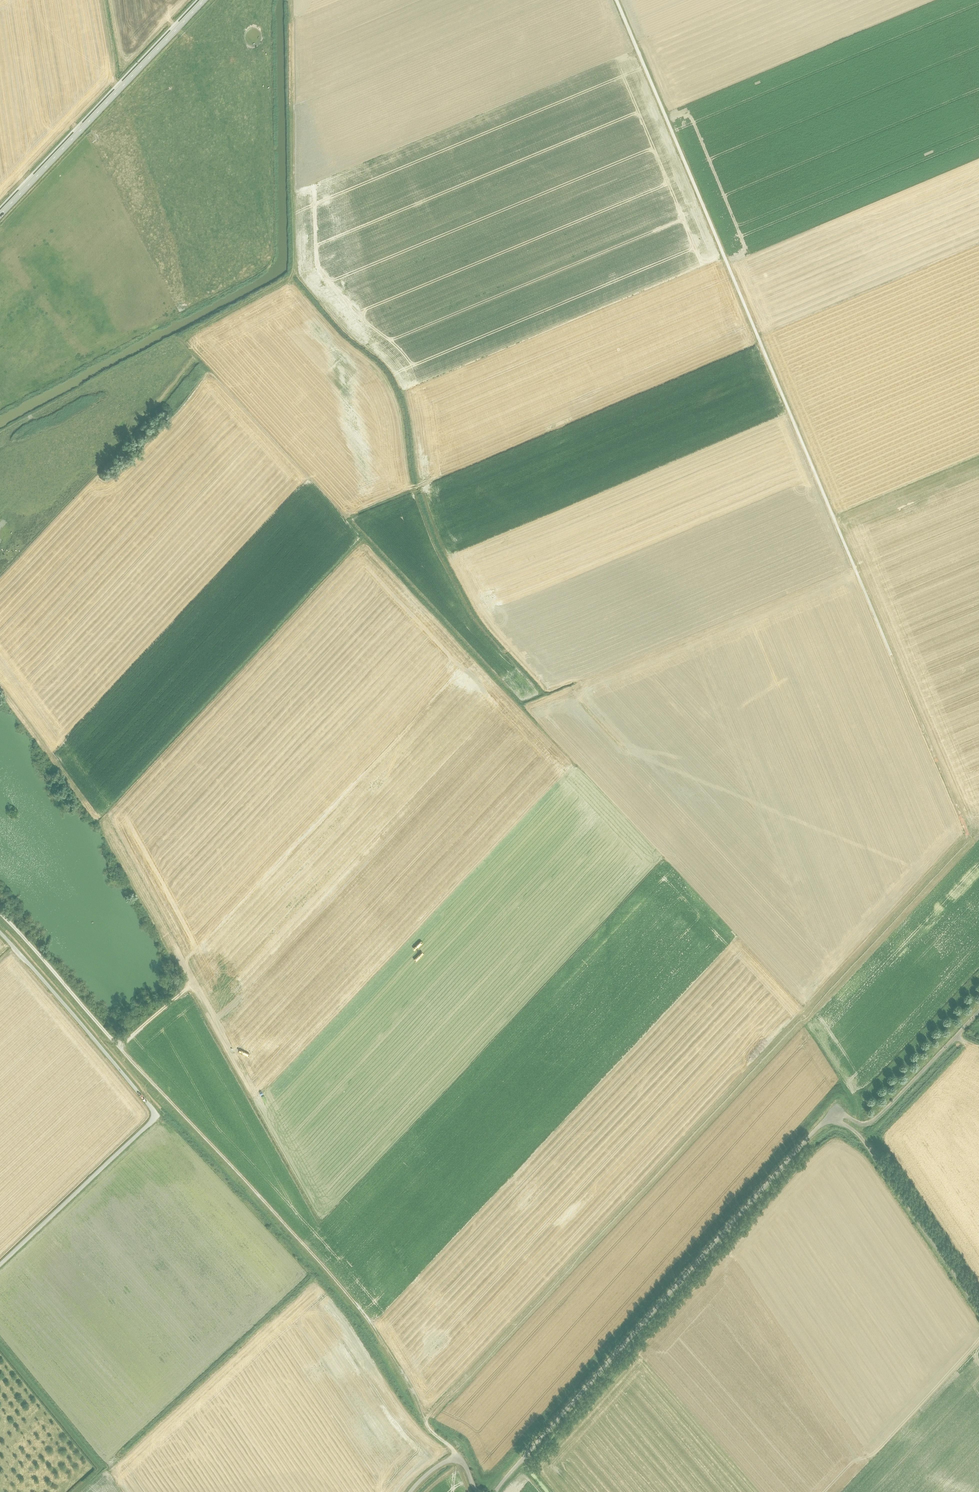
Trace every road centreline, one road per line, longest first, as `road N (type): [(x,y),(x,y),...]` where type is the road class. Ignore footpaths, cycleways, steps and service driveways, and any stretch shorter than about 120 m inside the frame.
road 1 (track): [(425,1420),(968,837)]
road 2 (unclassified): [(495,1491),(804,1142),(833,1120)]
road 3 (track): [(115,1041),(361,1310),(425,1420)]
road 4 (unclassified): [(0,932),(154,1114),(0,1264)]
road 5 (tertiary): [(204,0),(0,215)]
road 6 (track): [(978,1310),(863,1140),(833,1120),(867,1124)]
road 7 (track): [(292,275),(291,0)]
road 8 (track): [(0,912),(115,1041)]
road 9 (track): [(867,1124),(978,1012)]

